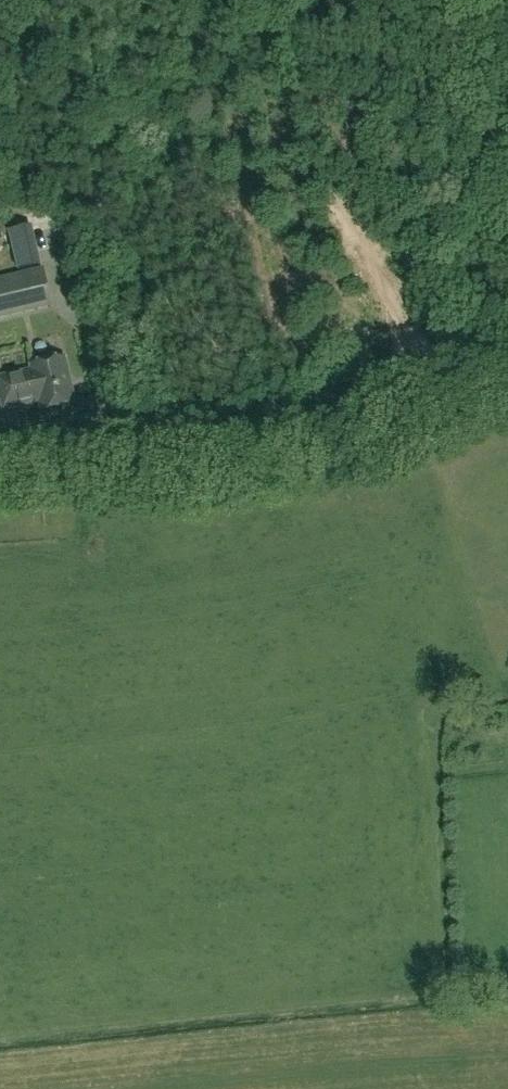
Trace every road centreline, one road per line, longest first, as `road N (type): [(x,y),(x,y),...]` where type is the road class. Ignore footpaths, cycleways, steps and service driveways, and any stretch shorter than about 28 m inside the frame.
road 1 (unclassified): [(0,473),(269,459),(352,440),(507,366)]
road 2 (track): [(507,197),(415,0)]

